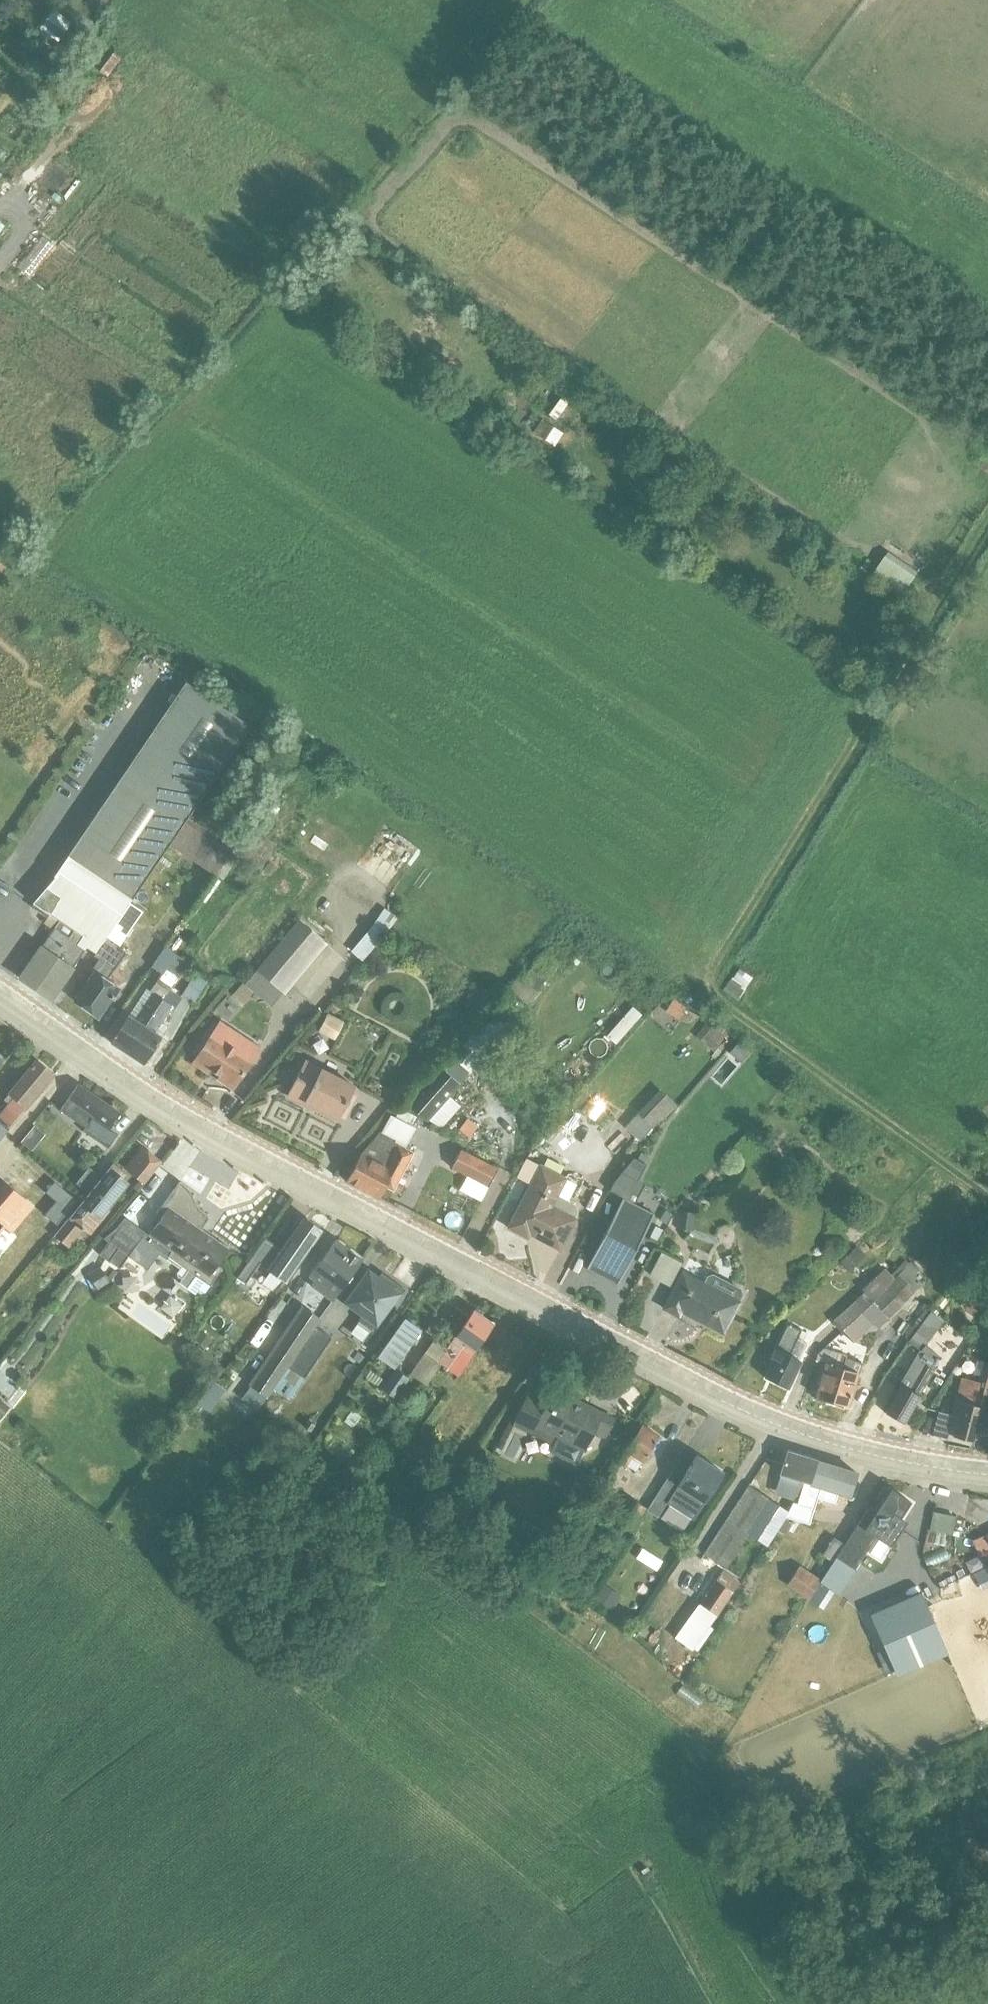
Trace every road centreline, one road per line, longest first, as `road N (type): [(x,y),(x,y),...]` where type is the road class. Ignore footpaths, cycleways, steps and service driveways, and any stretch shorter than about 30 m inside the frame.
road 1 (tertiary): [(987,1471),(896,1462),(758,1413),(471,1276),(161,1103),(0,994)]
road 2 (track): [(987,1197),(717,1002),(706,980)]

